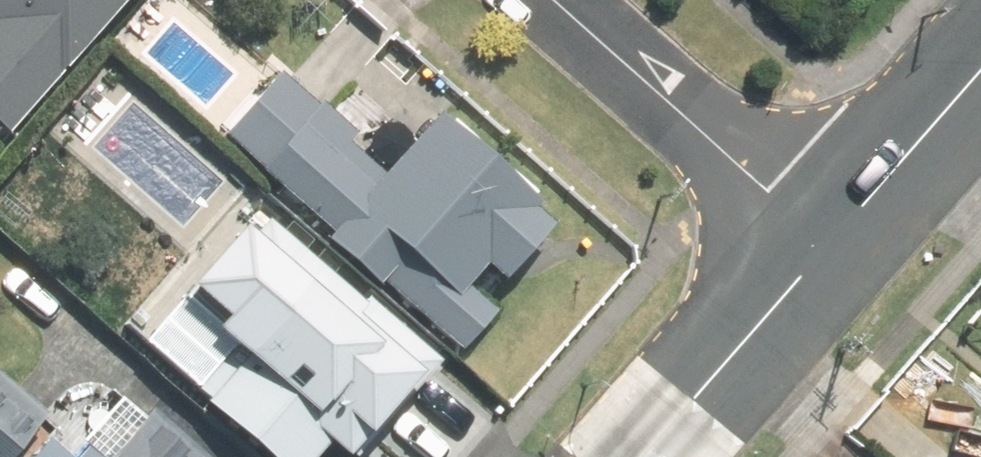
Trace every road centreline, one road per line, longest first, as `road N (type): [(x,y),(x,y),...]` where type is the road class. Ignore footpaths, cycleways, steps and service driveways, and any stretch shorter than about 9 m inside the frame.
road 1 (residential): [(829,248),(543,0)]
road 2 (secondary): [(646,456),(829,248)]
road 3 (secondary): [(829,248),(980,72)]

